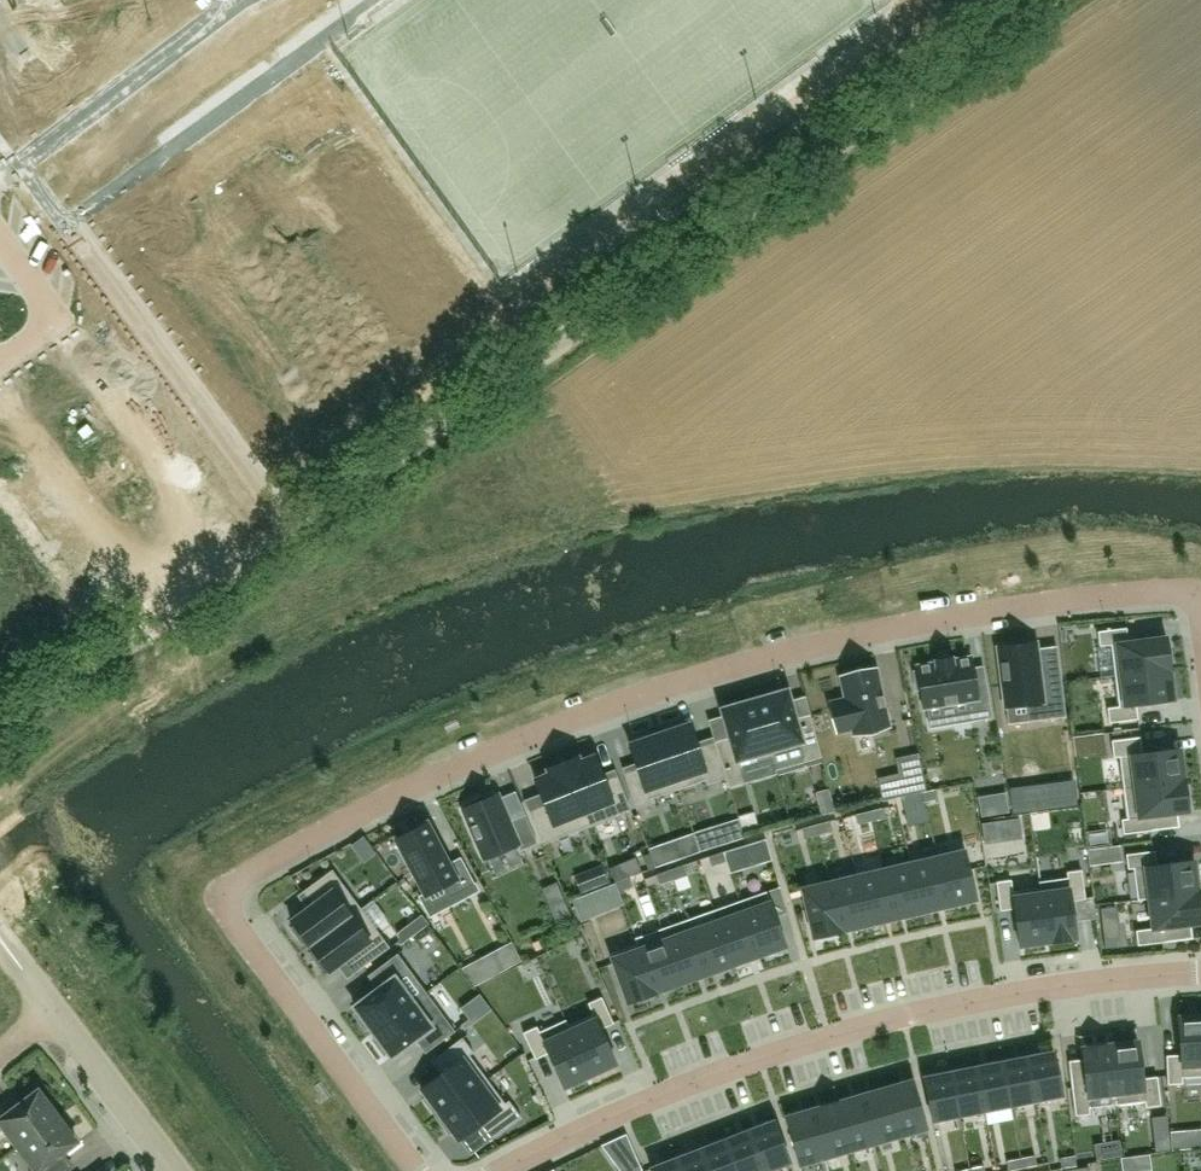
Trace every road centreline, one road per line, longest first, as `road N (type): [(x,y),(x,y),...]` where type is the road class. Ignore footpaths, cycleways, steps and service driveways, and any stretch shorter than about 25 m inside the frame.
road 1 (residential): [(1200,621),(1194,599),(1169,589),(881,630),(719,670),(525,737),(352,815),(244,876),(229,890),(233,919),(421,1170)]
road 2 (unclassified): [(199,595),(1046,0)]
road 3 (residential): [(498,1170),(630,1106),(895,1017),(1033,990),(1200,971)]
road 4 (residential): [(1118,0),(1149,431),(1200,433)]
road 5 (residential): [(171,555),(208,528),(57,318)]
road 6 (residential): [(0,395),(134,581),(171,555)]
road 7 (unclassified): [(0,738),(199,595)]
road 8 (residential): [(172,1170),(55,1016)]

